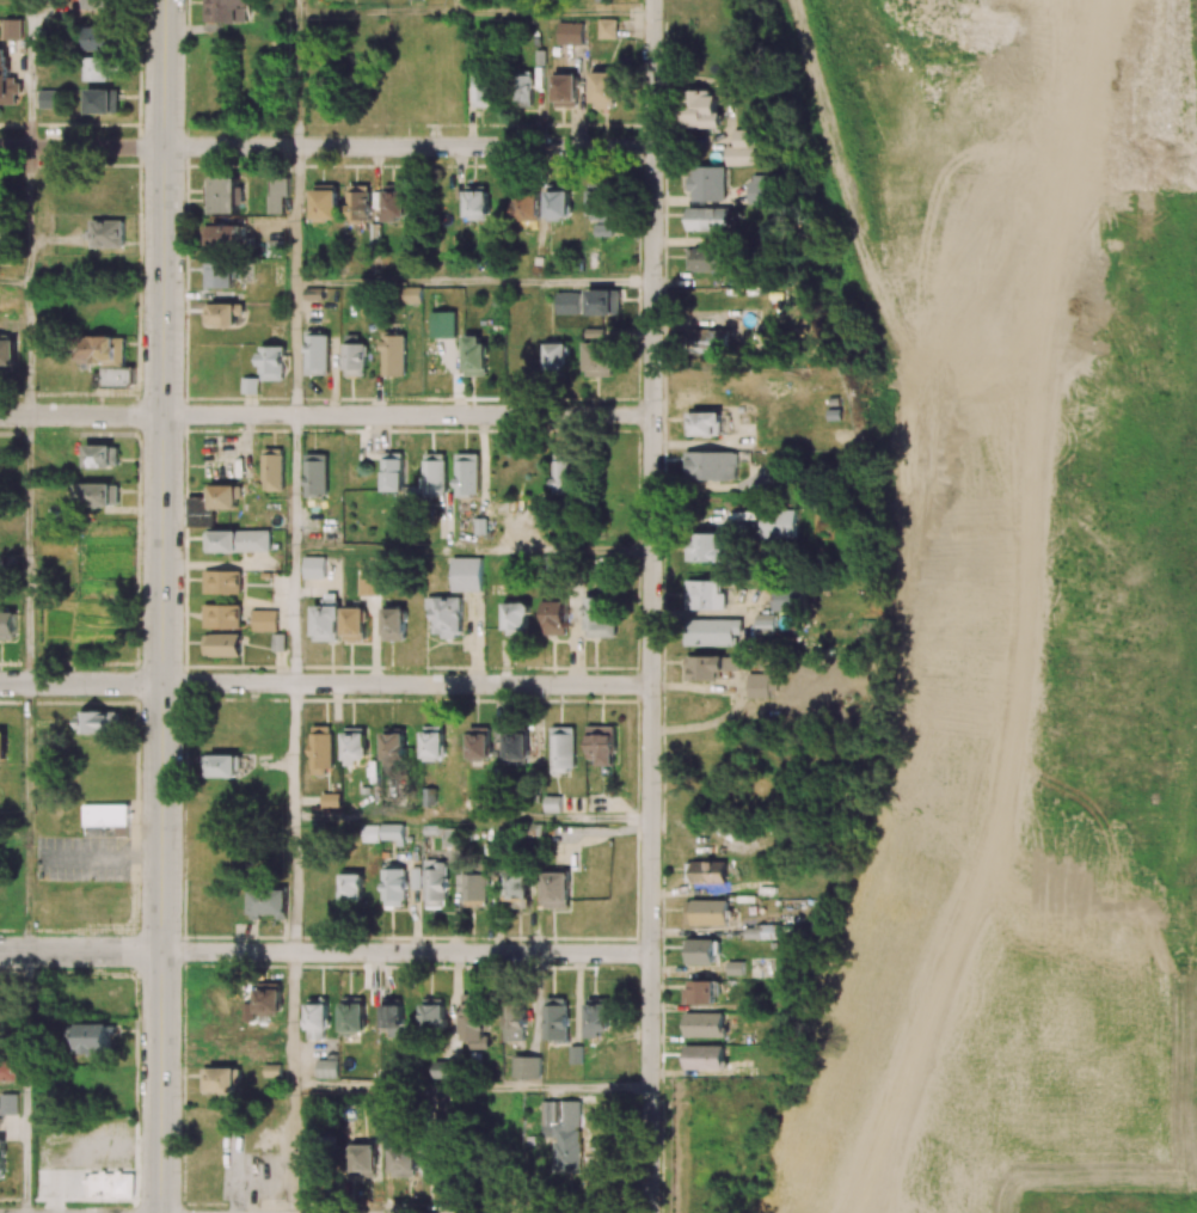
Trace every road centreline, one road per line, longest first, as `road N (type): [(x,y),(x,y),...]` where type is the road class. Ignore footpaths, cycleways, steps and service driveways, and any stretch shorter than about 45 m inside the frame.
road 1 (residential): [(650,1212),(654,0)]
road 2 (secondary): [(161,1212),(164,0)]
road 3 (residential): [(652,686),(162,685)]
road 4 (residential): [(651,955),(162,952)]
road 5 (residential): [(653,148),(164,148)]
road 6 (residential): [(652,416),(164,416)]
road 7 (residential): [(164,148),(0,149)]
road 8 (residential): [(164,416),(0,416)]
road 9 (residential): [(162,685),(0,684)]
road 10 (residential): [(162,952),(0,952)]

